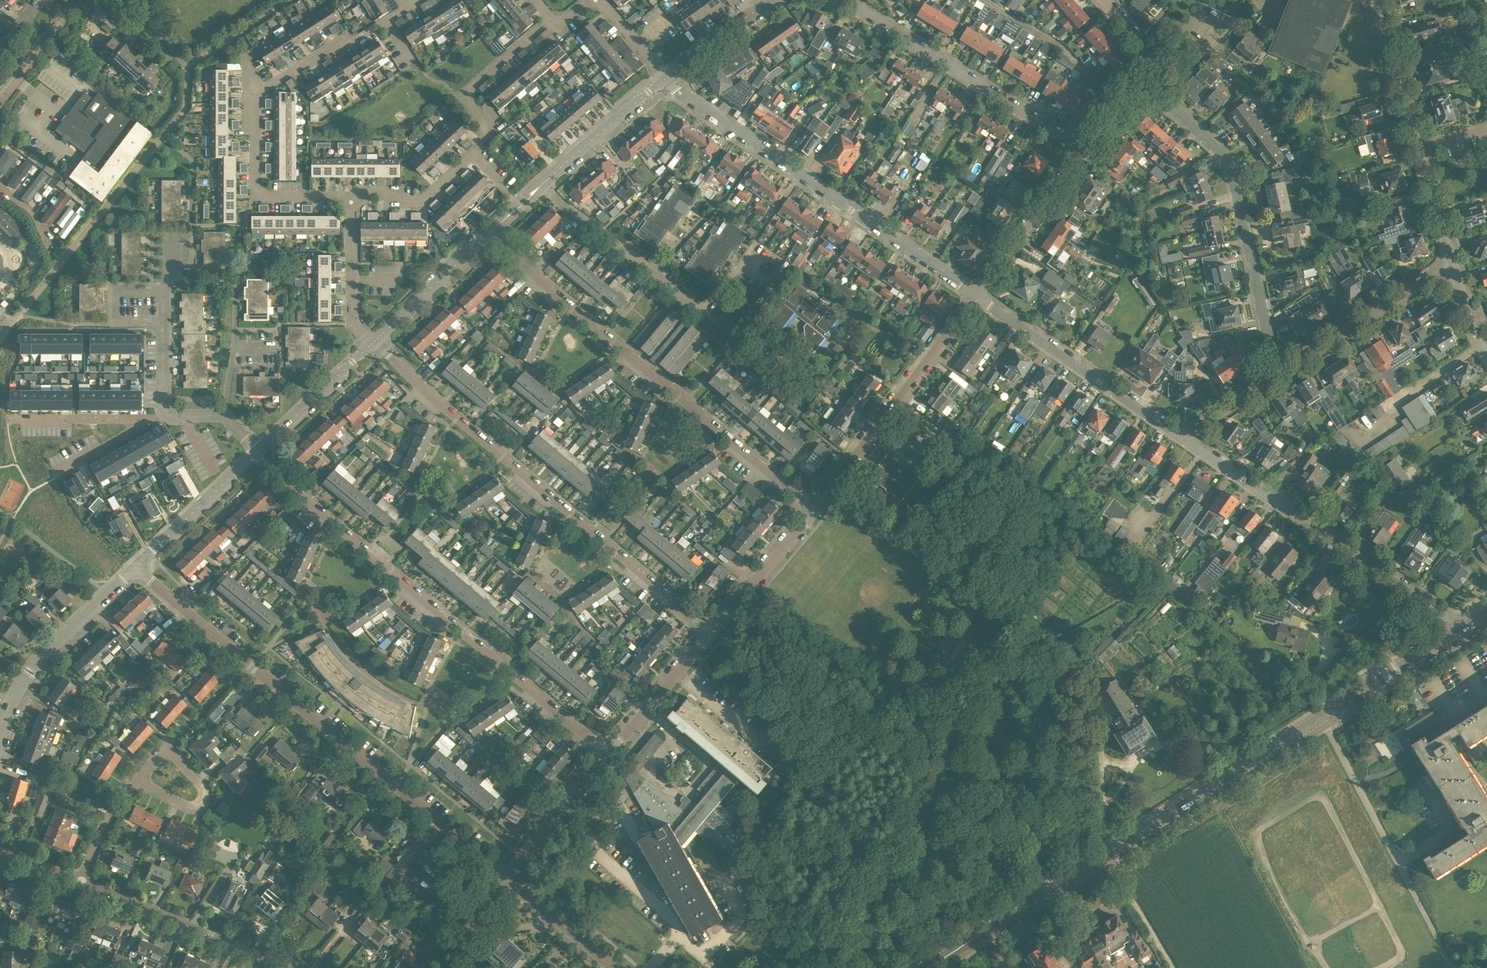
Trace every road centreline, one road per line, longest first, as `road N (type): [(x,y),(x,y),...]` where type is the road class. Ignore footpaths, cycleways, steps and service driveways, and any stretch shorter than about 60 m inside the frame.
road 1 (residential): [(504,877),(135,567)]
road 2 (residential): [(607,755),(258,451)]
road 3 (residential): [(712,633),(374,343)]
road 4 (residential): [(816,511),(492,231)]
road 5 (tertiary): [(1104,855),(1463,627)]
road 6 (residential): [(977,297),(665,79)]
road 7 (residential): [(1277,376),(1230,167),(1142,81)]
road 8 (residential): [(1463,627),(1186,441)]
road 9 (residential): [(351,197),(384,191),(422,200),(488,132),(467,95),(474,84),(552,18)]
road 10 (residential): [(1083,149),(846,0)]
road 11 (residential): [(816,511),(977,297)]
road 12 (residential): [(1186,441),(977,297)]
road 13 (residential): [(285,967),(81,881)]
road 14 (residential): [(0,737),(38,663),(135,567)]
road 15 (tertiary): [(928,967),(1104,855)]
road 16 (residential): [(1277,376),(1453,265)]
road 17 (residential): [(255,92),(259,193),(351,197)]
road 18 (residential): [(255,92),(416,0)]
road 19 (residential): [(977,297),(1083,149)]
road 20 (residential): [(135,567),(258,451)]
road 21 (residential): [(374,343),(492,231)]
road 22 (residential): [(607,755),(712,633)]
road 23 (residential): [(712,633),(816,511)]
road 24 (residential): [(543,182),(665,79)]
road 25 (residential): [(504,877),(607,755)]
road 26 (residential): [(258,451),(374,343)]
road 27 (residential): [(1418,149),(1374,0)]
road 28 (residential): [(374,343),(353,324),(351,197)]
road 29 (residential): [(614,967),(504,877)]
road 30 (residential): [(651,272),(543,182)]
road 31 (residential): [(665,79),(771,0)]
road 32 (residential): [(1173,967),(1104,855)]
road 33 (residential): [(10,419),(138,419)]
road 34 (residential): [(235,347),(233,284),(169,282)]
road 35 (residential): [(162,322),(117,322),(116,291),(162,290)]
road 36 (residential): [(1453,265),(1418,149)]
road 37 (residential): [(139,780),(160,757),(174,756),(203,791),(199,804),(185,805)]

